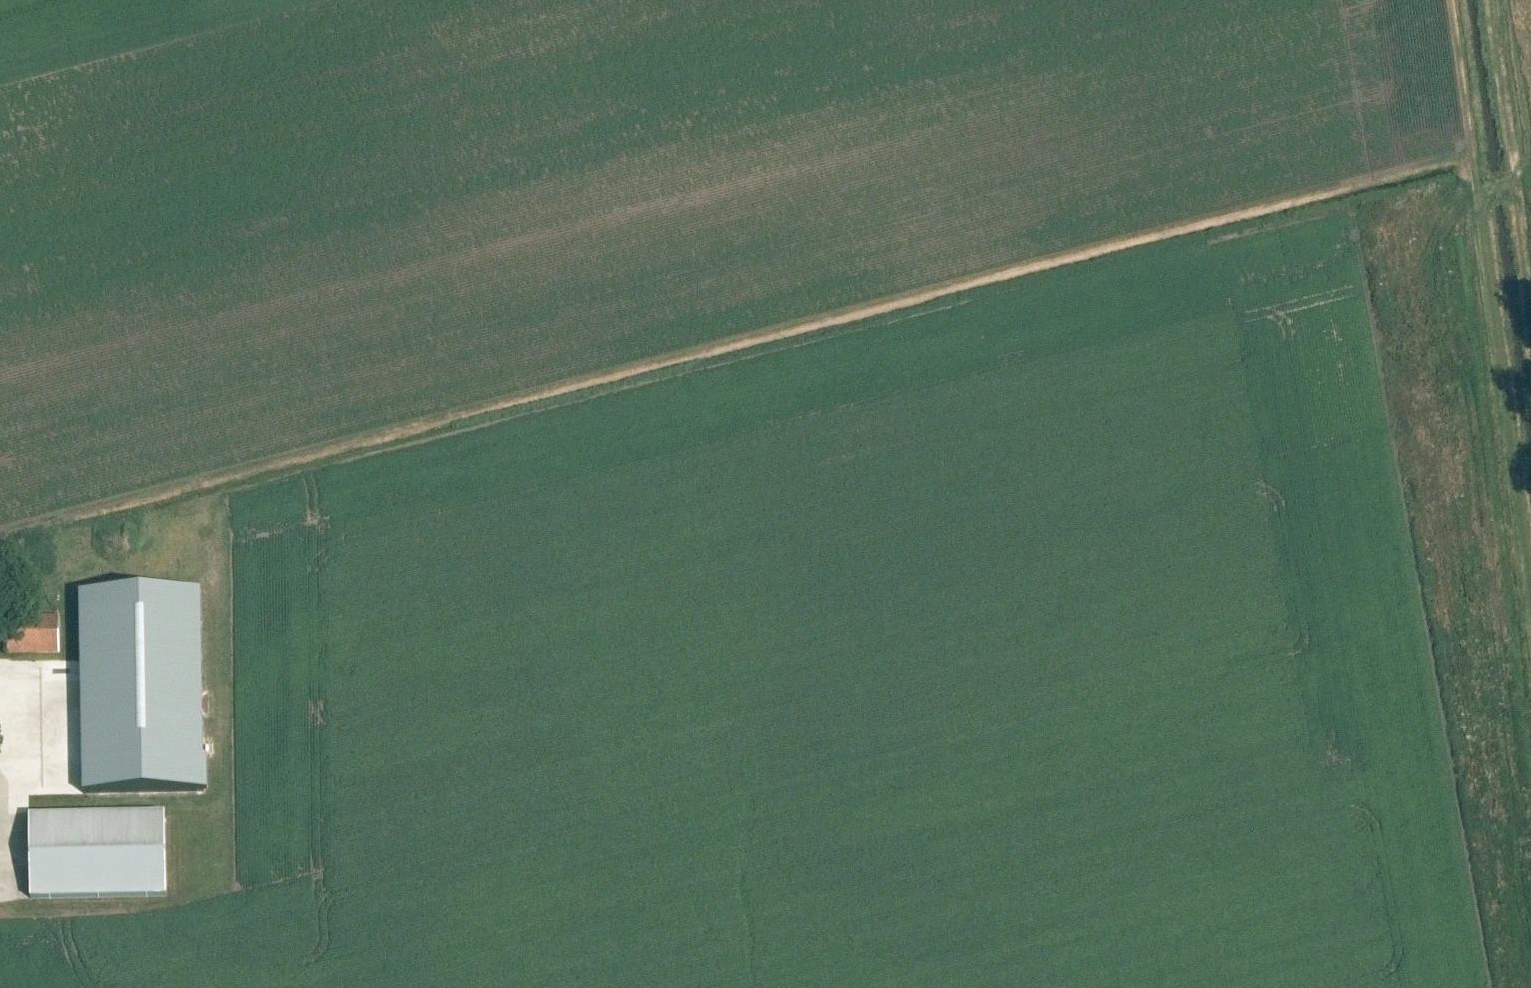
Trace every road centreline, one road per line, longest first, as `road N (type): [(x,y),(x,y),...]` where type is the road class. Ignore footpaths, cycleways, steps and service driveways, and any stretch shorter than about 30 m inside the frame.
road 1 (track): [(1458,0),(1530,566)]
road 2 (track): [(1498,0),(1530,245)]

